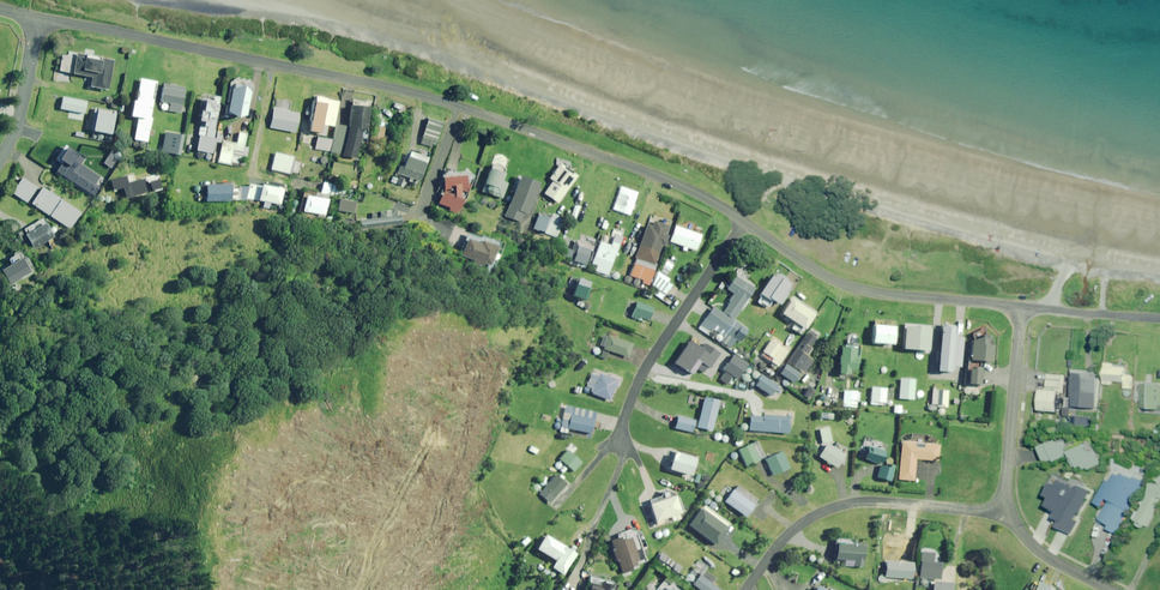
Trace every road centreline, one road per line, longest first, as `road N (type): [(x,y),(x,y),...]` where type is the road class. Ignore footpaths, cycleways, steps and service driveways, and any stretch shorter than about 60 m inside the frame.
road 1 (tertiary): [(38,18),(435,99),(666,180),(744,222)]
road 2 (tertiary): [(744,222),(854,288),(1023,309)]
road 3 (residential): [(1010,511),(873,503),(835,508),(792,533),(748,589)]
road 4 (residential): [(744,222),(643,377),(620,442)]
road 5 (residential): [(1023,309),(1010,511)]
road 6 (unclassified): [(38,18),(23,109),(0,164)]
road 7 (residential): [(1023,309),(1159,319)]
road 8 (residential): [(1010,511),(1037,549),(1112,589)]

